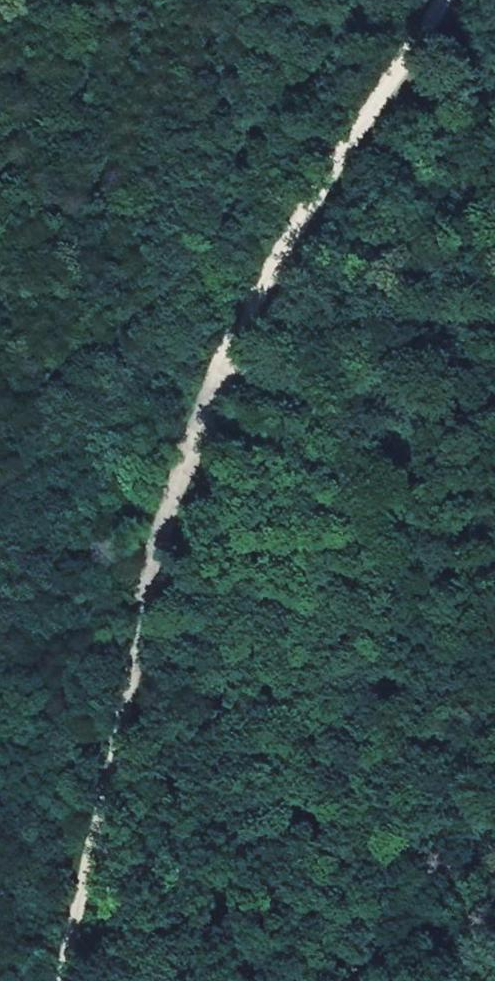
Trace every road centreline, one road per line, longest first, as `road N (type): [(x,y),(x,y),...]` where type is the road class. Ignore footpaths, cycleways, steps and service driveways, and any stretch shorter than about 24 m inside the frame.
road 1 (track): [(443,0),(219,378),(173,505),(59,980)]
road 2 (track): [(494,758),(414,605),(275,432),(219,378)]

